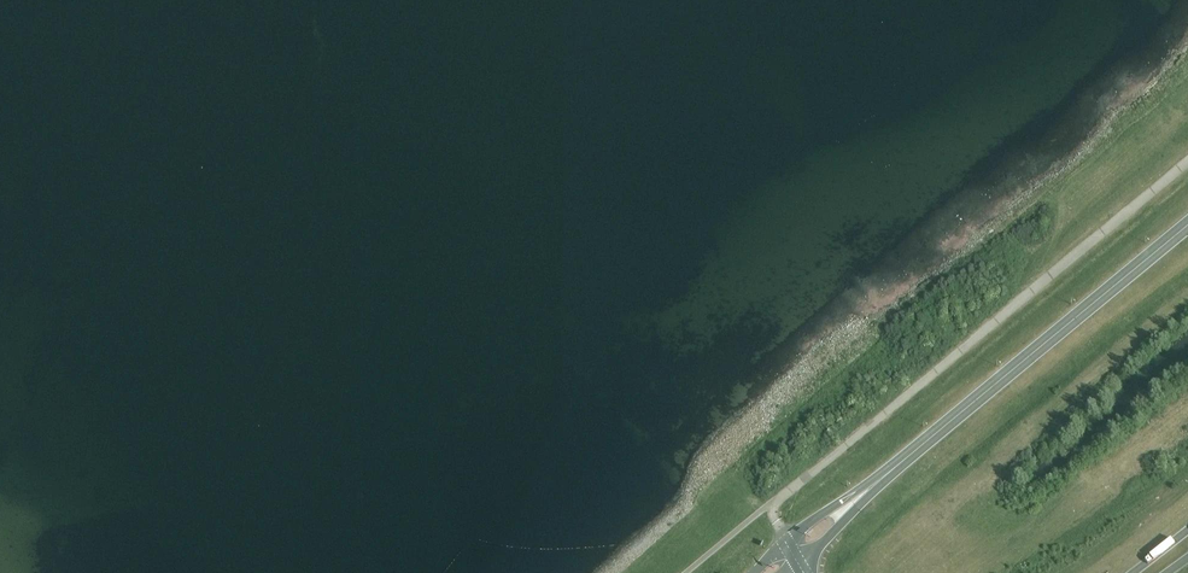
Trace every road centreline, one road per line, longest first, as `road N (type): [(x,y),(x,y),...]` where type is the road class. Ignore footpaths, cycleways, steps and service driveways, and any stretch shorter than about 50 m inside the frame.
road 1 (trunk): [(1187,227),(867,491)]

